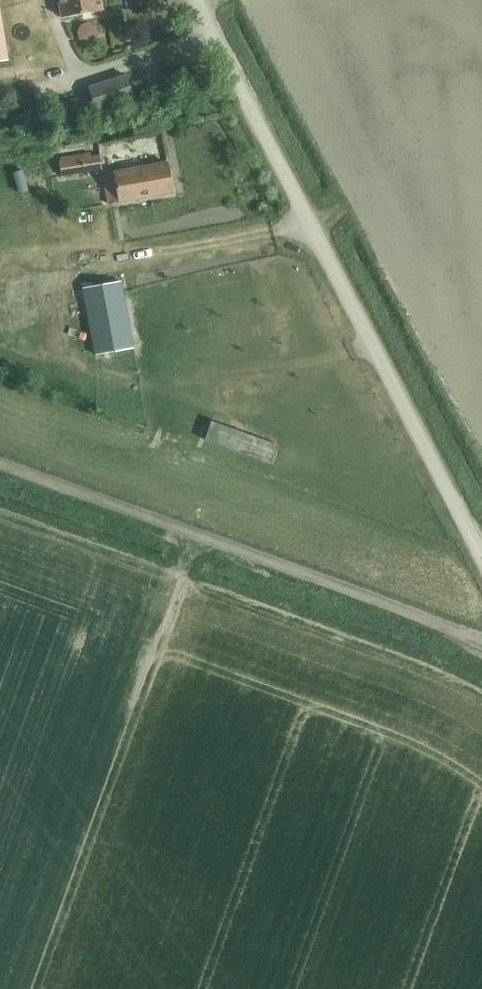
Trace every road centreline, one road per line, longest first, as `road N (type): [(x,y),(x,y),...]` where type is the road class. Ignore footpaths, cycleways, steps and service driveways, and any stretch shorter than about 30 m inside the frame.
road 1 (unclassified): [(481,567),(190,0)]
road 2 (track): [(481,642),(0,466)]

